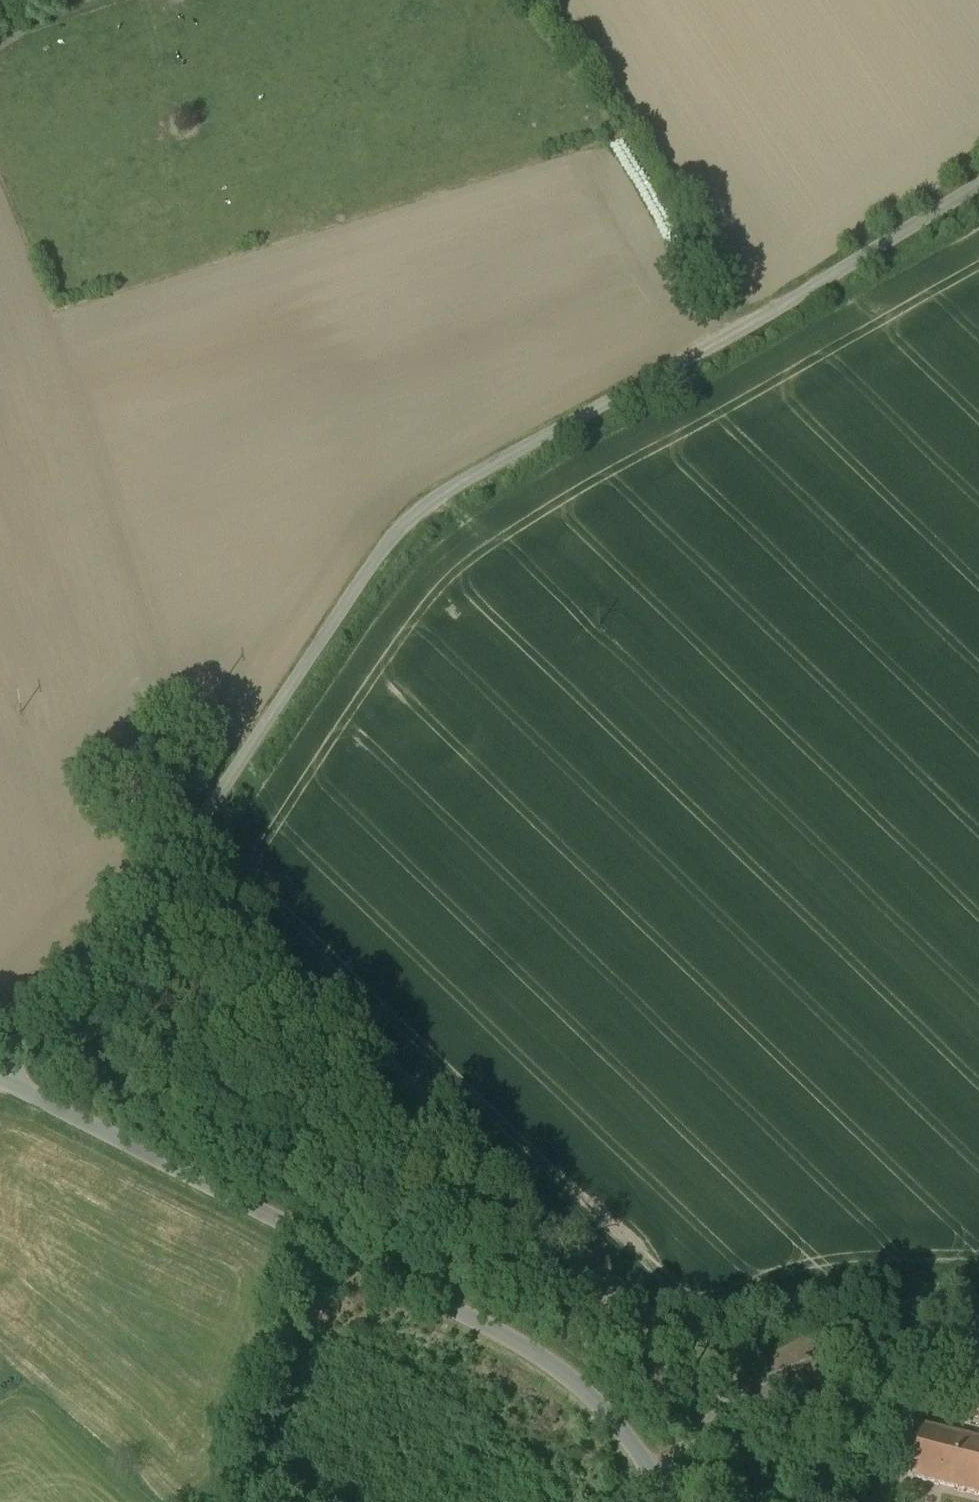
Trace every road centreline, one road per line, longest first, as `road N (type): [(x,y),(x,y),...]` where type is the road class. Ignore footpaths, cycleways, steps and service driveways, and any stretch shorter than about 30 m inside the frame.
road 1 (unclassified): [(2,1078),(33,1028),(182,853),(390,542),(420,513),(473,475),(775,311),(978,183)]
road 2 (unclassified): [(2,1078),(549,1356),(638,1446),(667,1501)]
road 3 (track): [(978,1298),(836,1303),(779,1321),(744,1350),(709,1421),(656,1477)]
road 4 (track): [(721,1394),(817,1359),(871,1353),(977,1368)]

